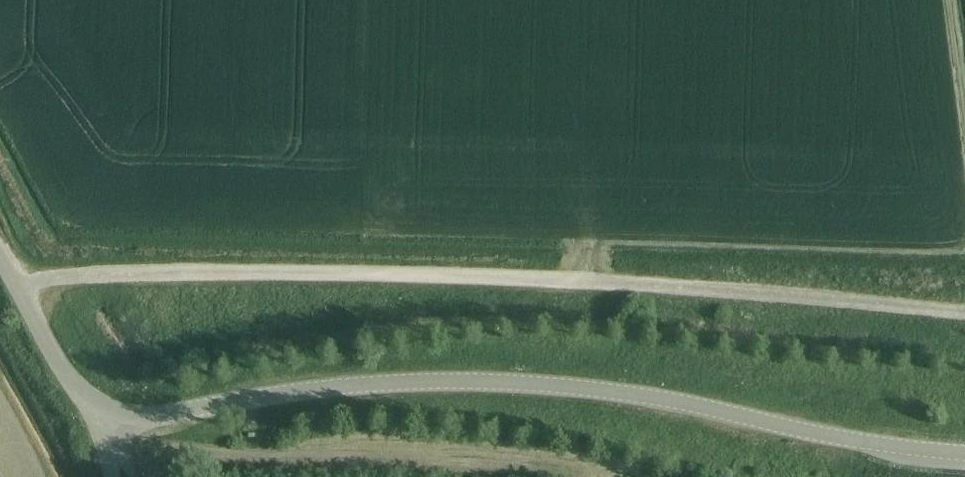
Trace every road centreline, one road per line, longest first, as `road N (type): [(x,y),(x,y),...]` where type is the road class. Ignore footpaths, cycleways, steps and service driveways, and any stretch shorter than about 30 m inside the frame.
road 1 (unclassified): [(13,290),(44,276),(332,272),(583,278),(964,310)]
road 2 (unclassified): [(964,453),(829,437),(613,393),(439,383),(320,390),(103,423)]
road 3 (unclassified): [(103,423),(48,353),(13,290)]

